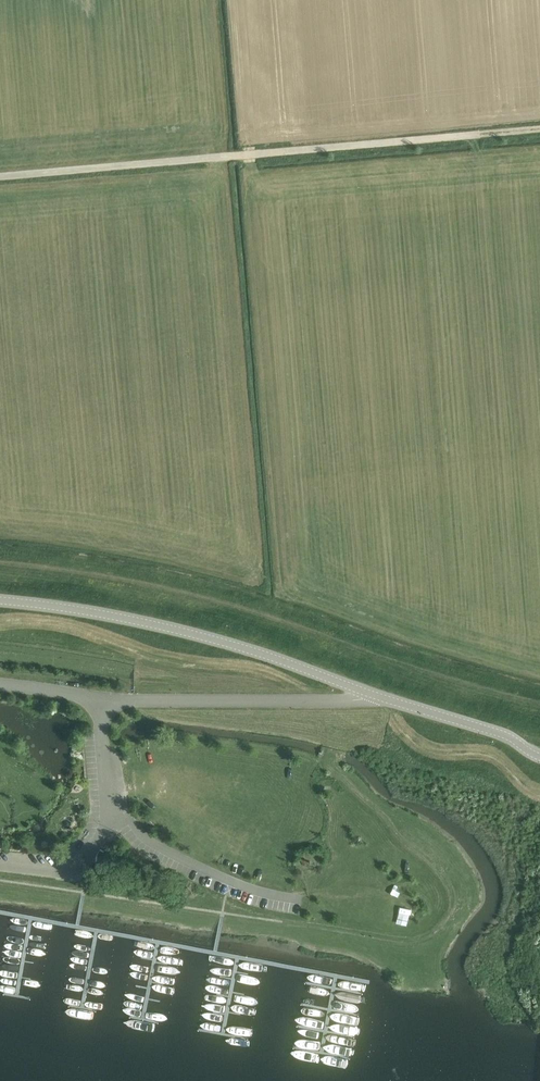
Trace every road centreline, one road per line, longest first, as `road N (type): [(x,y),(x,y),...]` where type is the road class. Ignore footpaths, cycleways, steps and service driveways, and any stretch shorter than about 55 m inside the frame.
road 1 (unclassified): [(539,755),(506,734),(269,655),(148,622),(0,600)]

